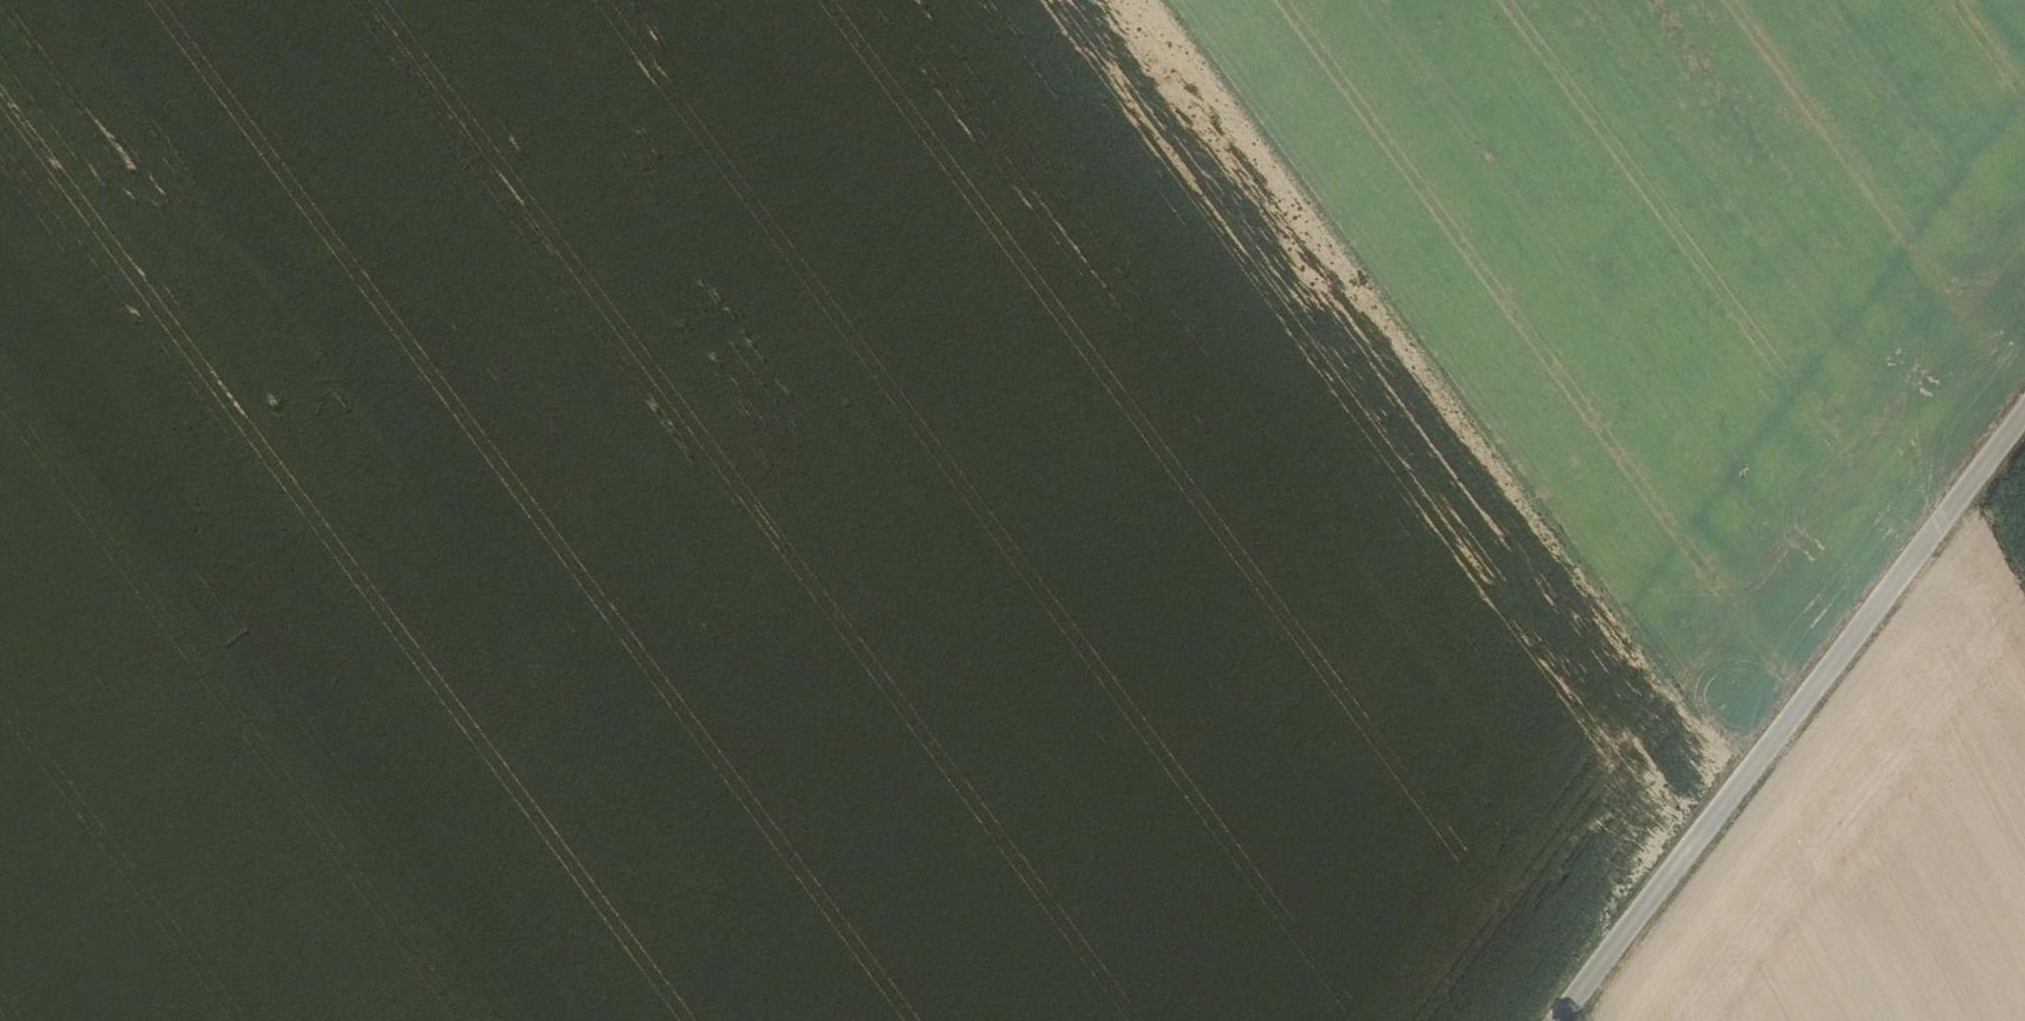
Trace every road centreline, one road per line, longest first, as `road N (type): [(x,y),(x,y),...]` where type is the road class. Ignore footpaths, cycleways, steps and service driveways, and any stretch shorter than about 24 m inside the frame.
road 1 (track): [(1558,1020),(2024,411)]

